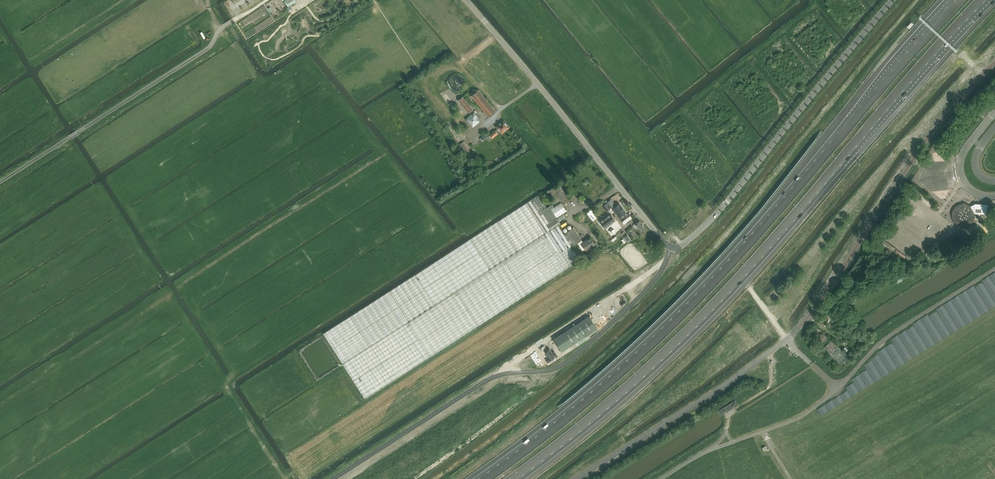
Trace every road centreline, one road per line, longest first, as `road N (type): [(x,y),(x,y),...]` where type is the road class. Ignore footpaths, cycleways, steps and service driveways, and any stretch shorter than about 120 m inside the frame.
road 1 (motorway): [(957,0),(687,305),(481,478)]
road 2 (motorway): [(515,478),(608,406),(713,307),(984,0)]
road 3 (unclassified): [(892,0),(726,203),(675,250),(467,0)]
road 4 (unclassified): [(786,341),(937,127),(994,63)]

